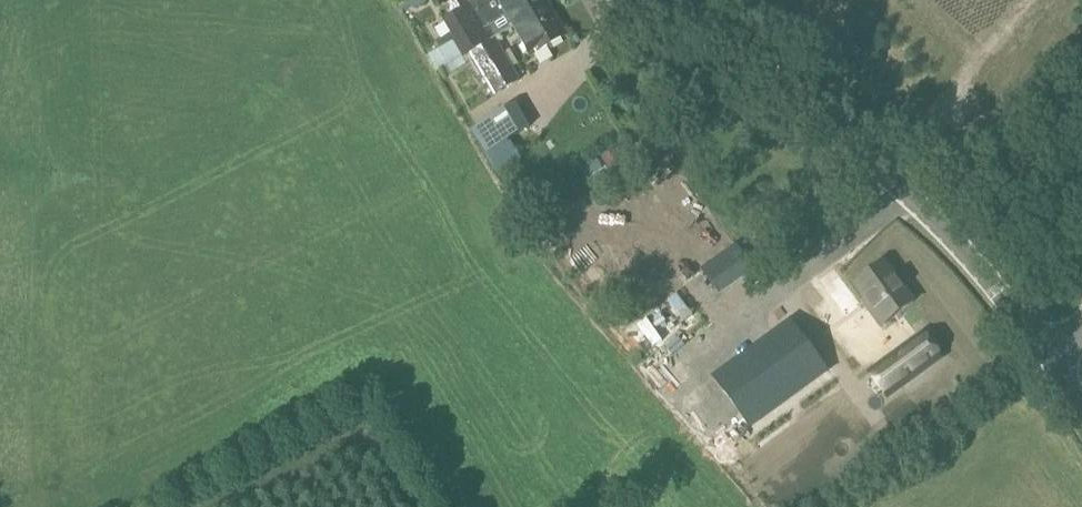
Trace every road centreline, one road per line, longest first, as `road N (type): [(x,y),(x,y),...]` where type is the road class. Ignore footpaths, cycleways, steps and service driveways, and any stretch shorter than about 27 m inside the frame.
road 1 (tertiary): [(1078,396),(994,286),(872,155),(686,0)]

